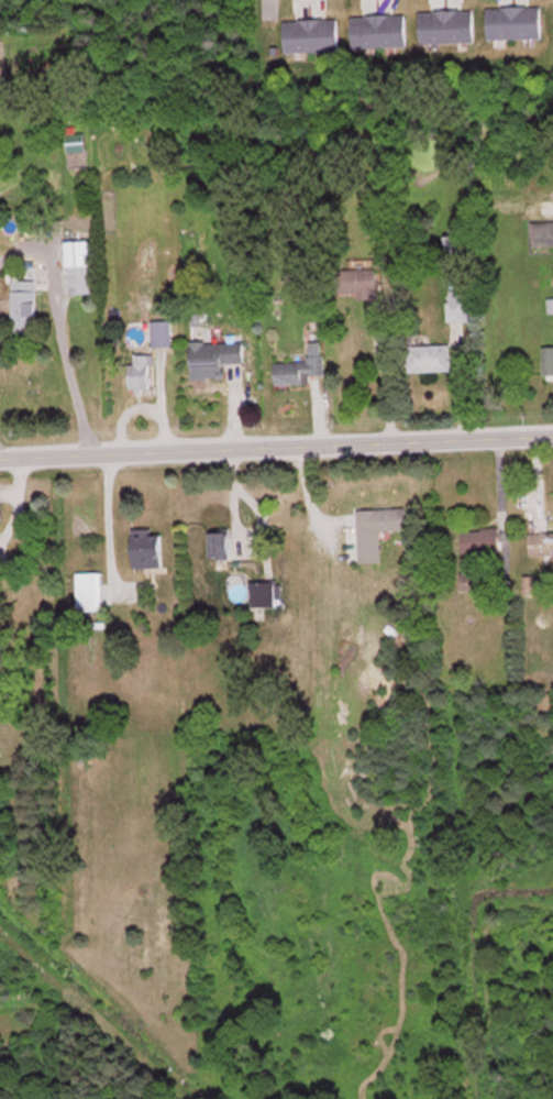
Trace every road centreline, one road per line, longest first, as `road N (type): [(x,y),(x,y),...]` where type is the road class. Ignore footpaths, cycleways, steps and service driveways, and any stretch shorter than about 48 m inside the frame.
road 1 (residential): [(0,454),(552,432)]
road 2 (residential): [(429,437),(509,701)]

